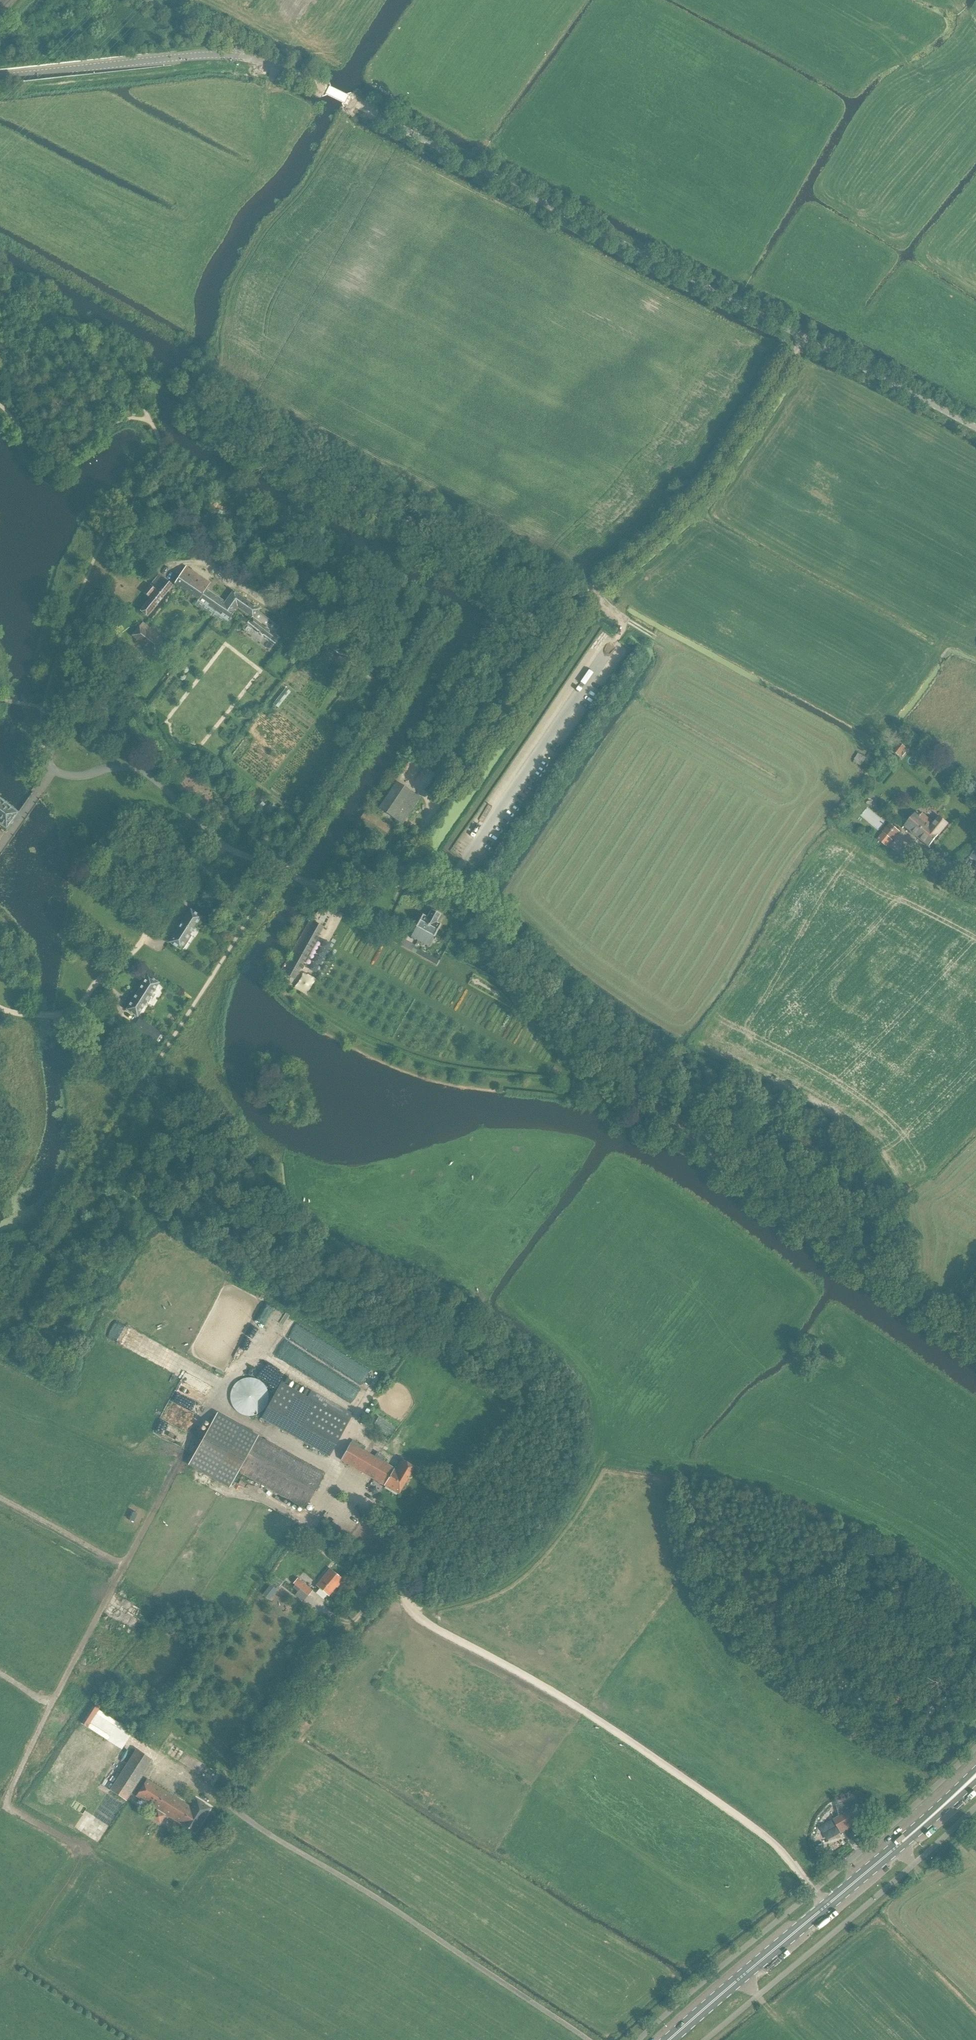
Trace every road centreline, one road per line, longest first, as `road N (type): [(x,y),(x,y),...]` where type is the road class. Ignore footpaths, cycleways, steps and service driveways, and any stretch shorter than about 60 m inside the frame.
road 1 (unclassified): [(975,428),(355,104),(237,56)]
road 2 (track): [(213,1402),(6,1799),(10,1810),(82,1853),(11,1968)]
road 3 (secondary): [(670,2039),(900,1844)]
road 4 (track): [(383,1582),(225,1778)]
road 5 (unclassified): [(0,77),(237,56)]
road 6 (track): [(124,1566),(0,1498)]
road 7 (track): [(462,1484),(520,1417),(526,1386)]

